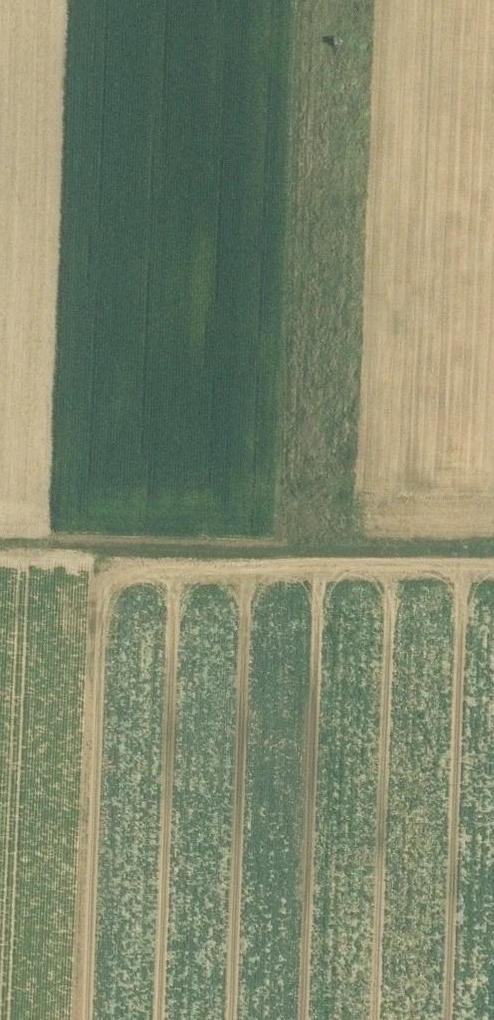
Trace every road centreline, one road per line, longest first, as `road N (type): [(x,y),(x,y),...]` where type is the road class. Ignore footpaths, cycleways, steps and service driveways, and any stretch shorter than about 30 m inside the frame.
road 1 (track): [(0,550),(493,560)]

